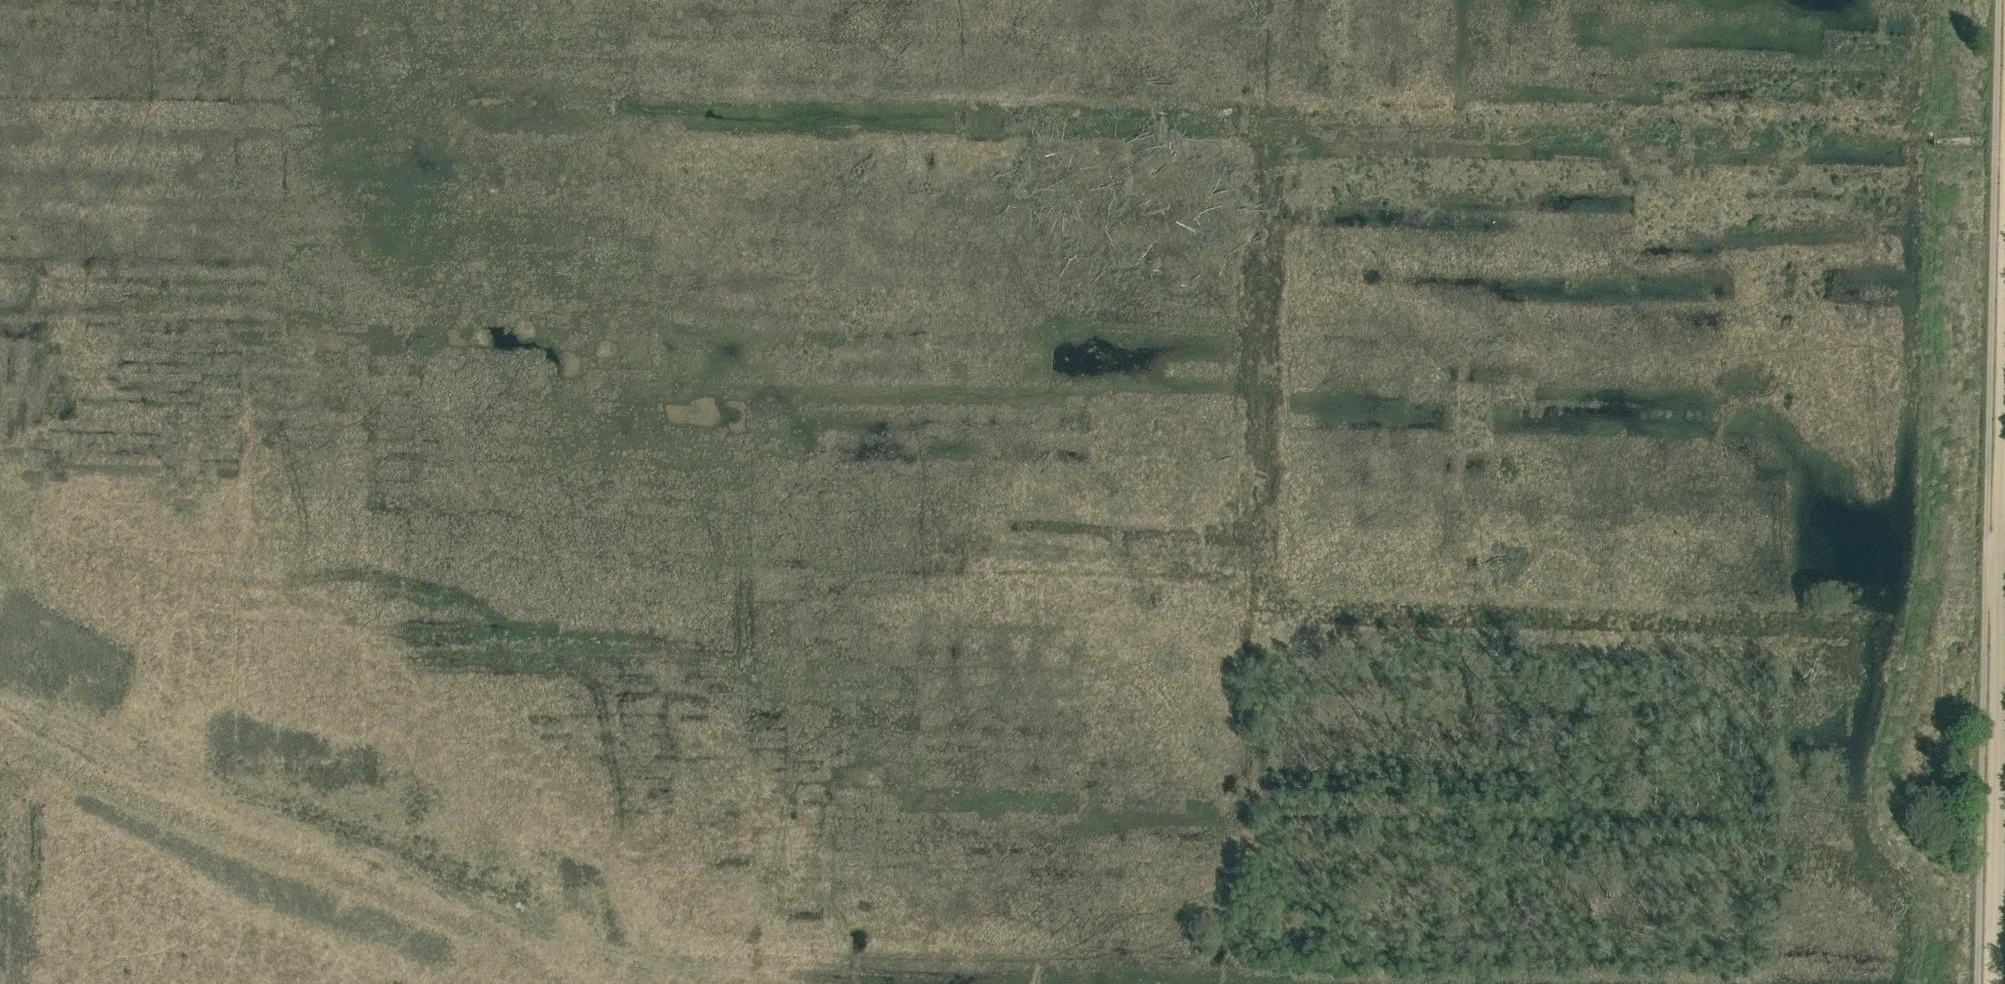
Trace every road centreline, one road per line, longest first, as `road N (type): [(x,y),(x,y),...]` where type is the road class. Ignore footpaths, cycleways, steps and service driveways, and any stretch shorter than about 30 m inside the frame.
road 1 (track): [(2004,448),(1993,983)]

